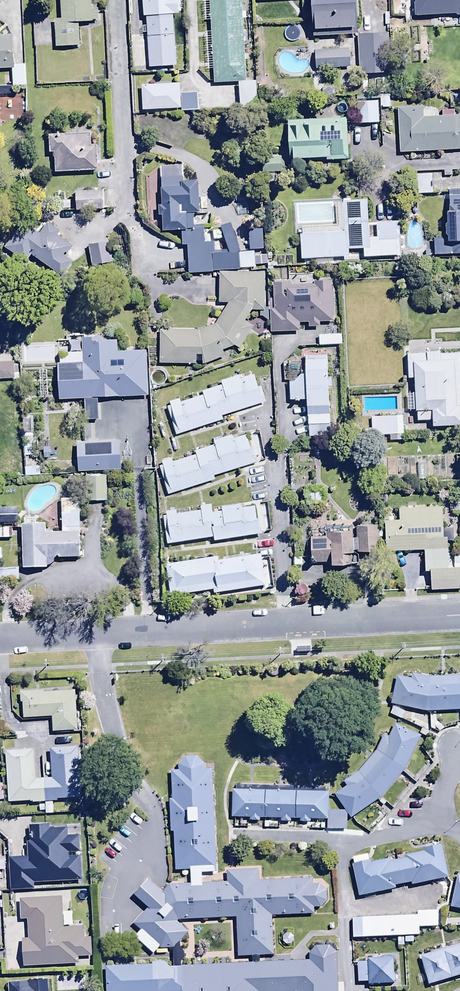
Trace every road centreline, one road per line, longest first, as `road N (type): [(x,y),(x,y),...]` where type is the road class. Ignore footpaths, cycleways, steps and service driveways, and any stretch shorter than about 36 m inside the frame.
road 1 (residential): [(0,641),(459,618)]
road 2 (residential): [(112,0),(124,193)]

